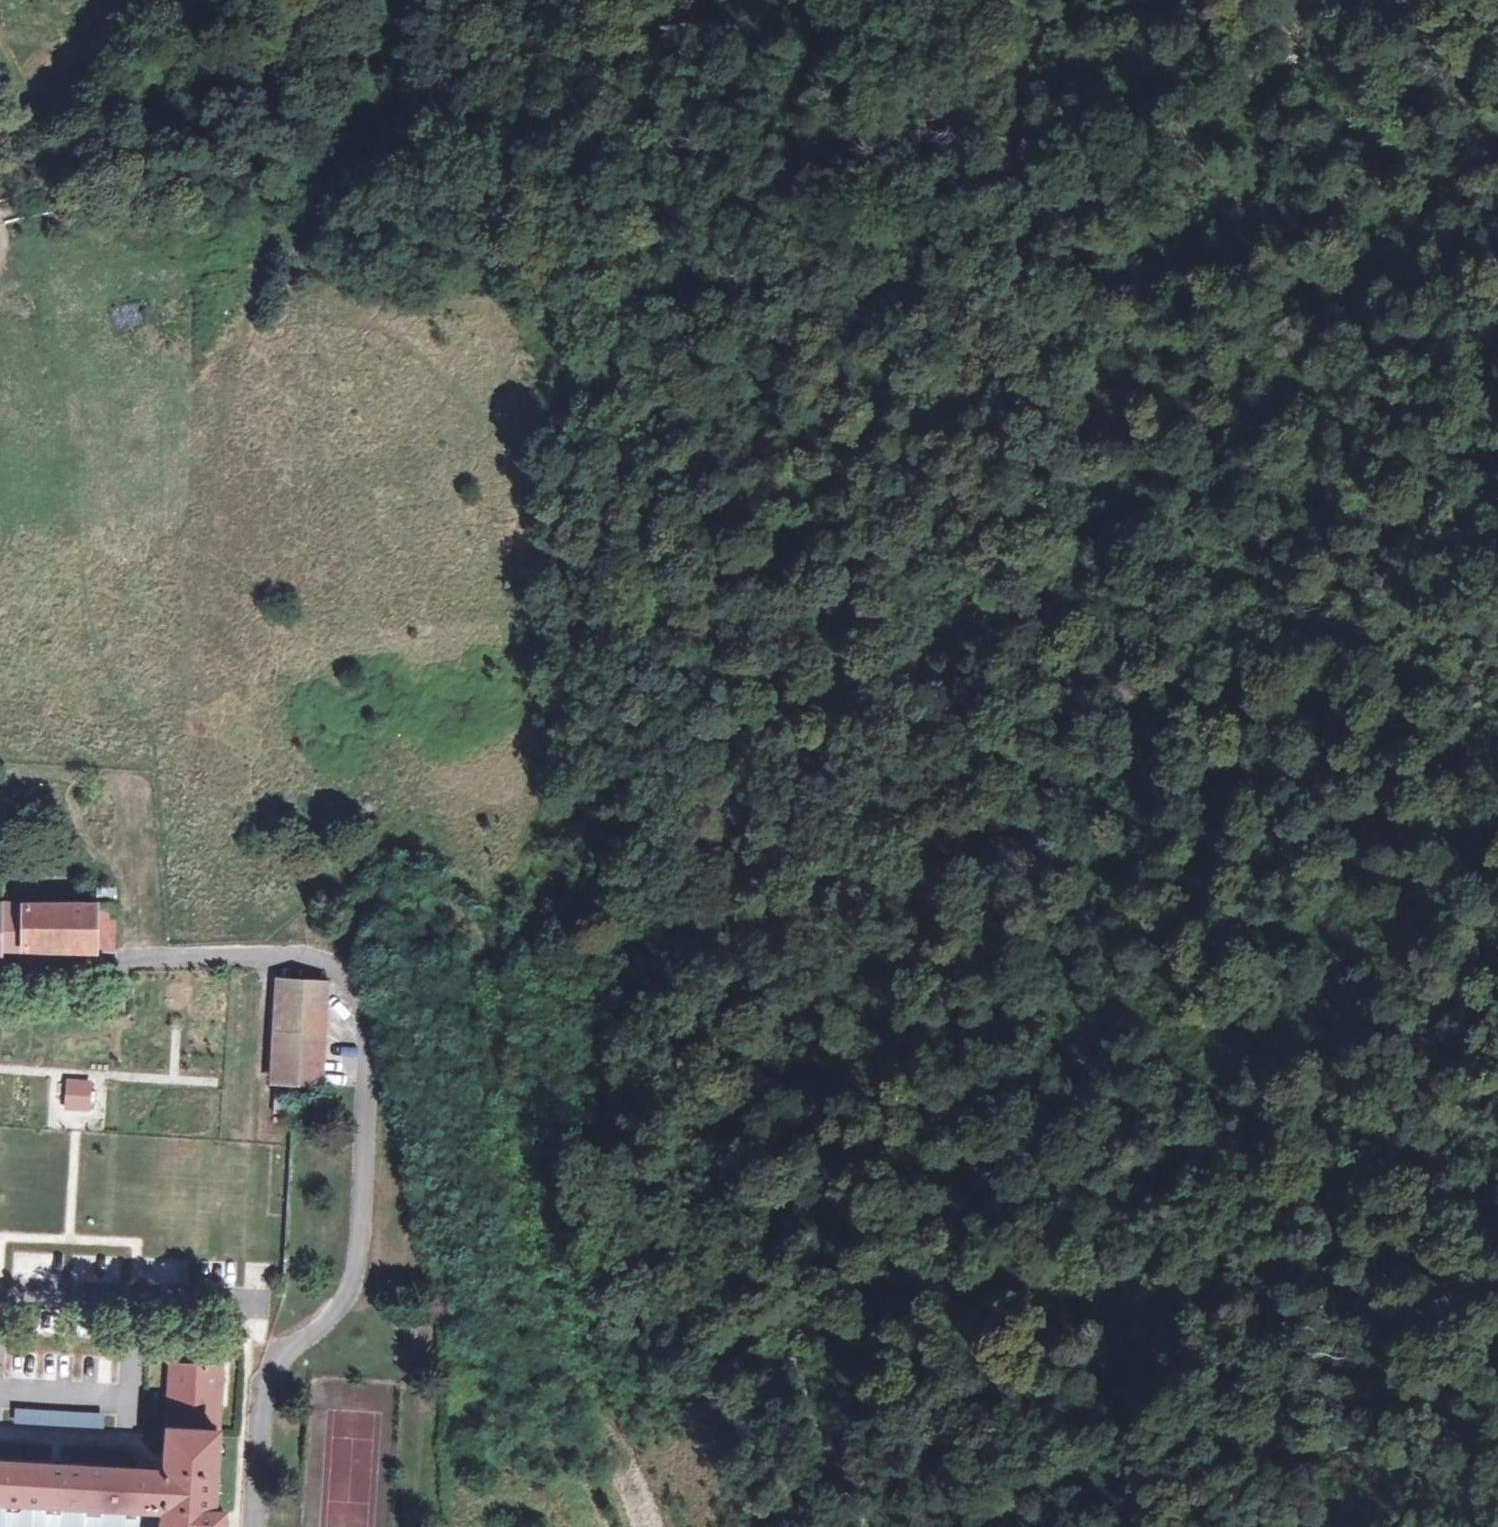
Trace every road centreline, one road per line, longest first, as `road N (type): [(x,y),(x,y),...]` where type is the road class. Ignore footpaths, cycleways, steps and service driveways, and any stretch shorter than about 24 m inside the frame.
road 1 (track): [(402,0),(357,130),(299,195),(267,299),(242,344),(171,754),(168,786),(180,821),(286,958)]

